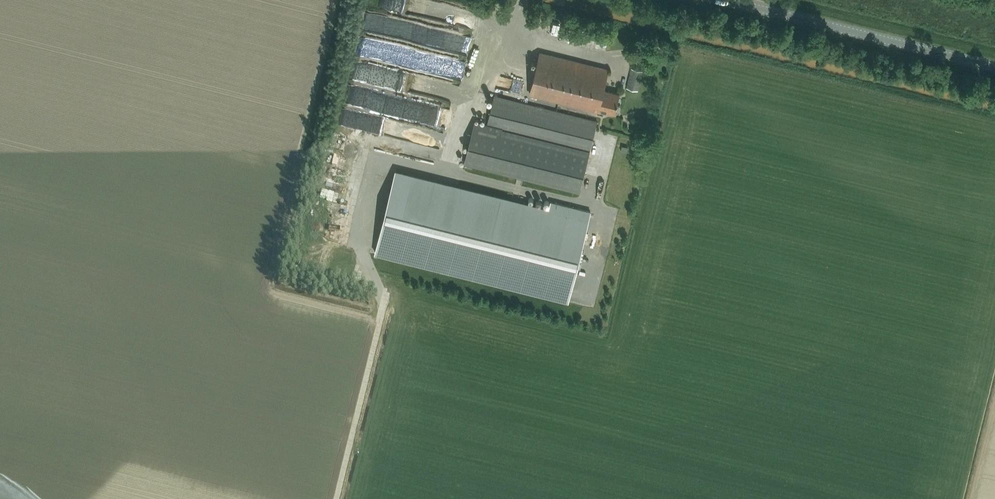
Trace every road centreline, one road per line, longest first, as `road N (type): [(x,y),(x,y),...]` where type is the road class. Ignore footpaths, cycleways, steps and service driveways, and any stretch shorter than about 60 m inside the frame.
road 1 (tertiary): [(994,67),(724,0)]

